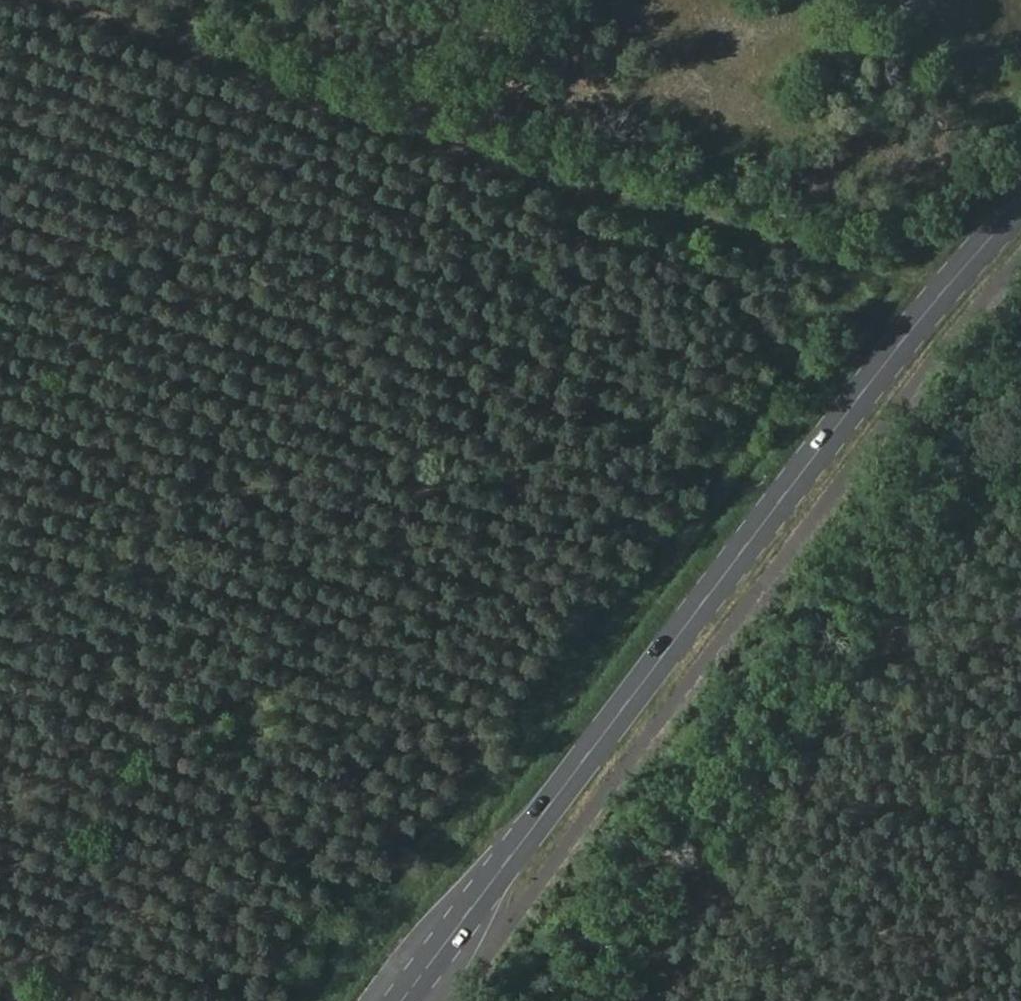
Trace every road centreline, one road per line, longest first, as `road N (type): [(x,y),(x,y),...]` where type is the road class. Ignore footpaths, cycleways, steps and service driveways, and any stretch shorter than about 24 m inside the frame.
road 1 (primary): [(1020,207),(891,357),(402,1000)]
road 2 (track): [(74,0),(939,299)]

